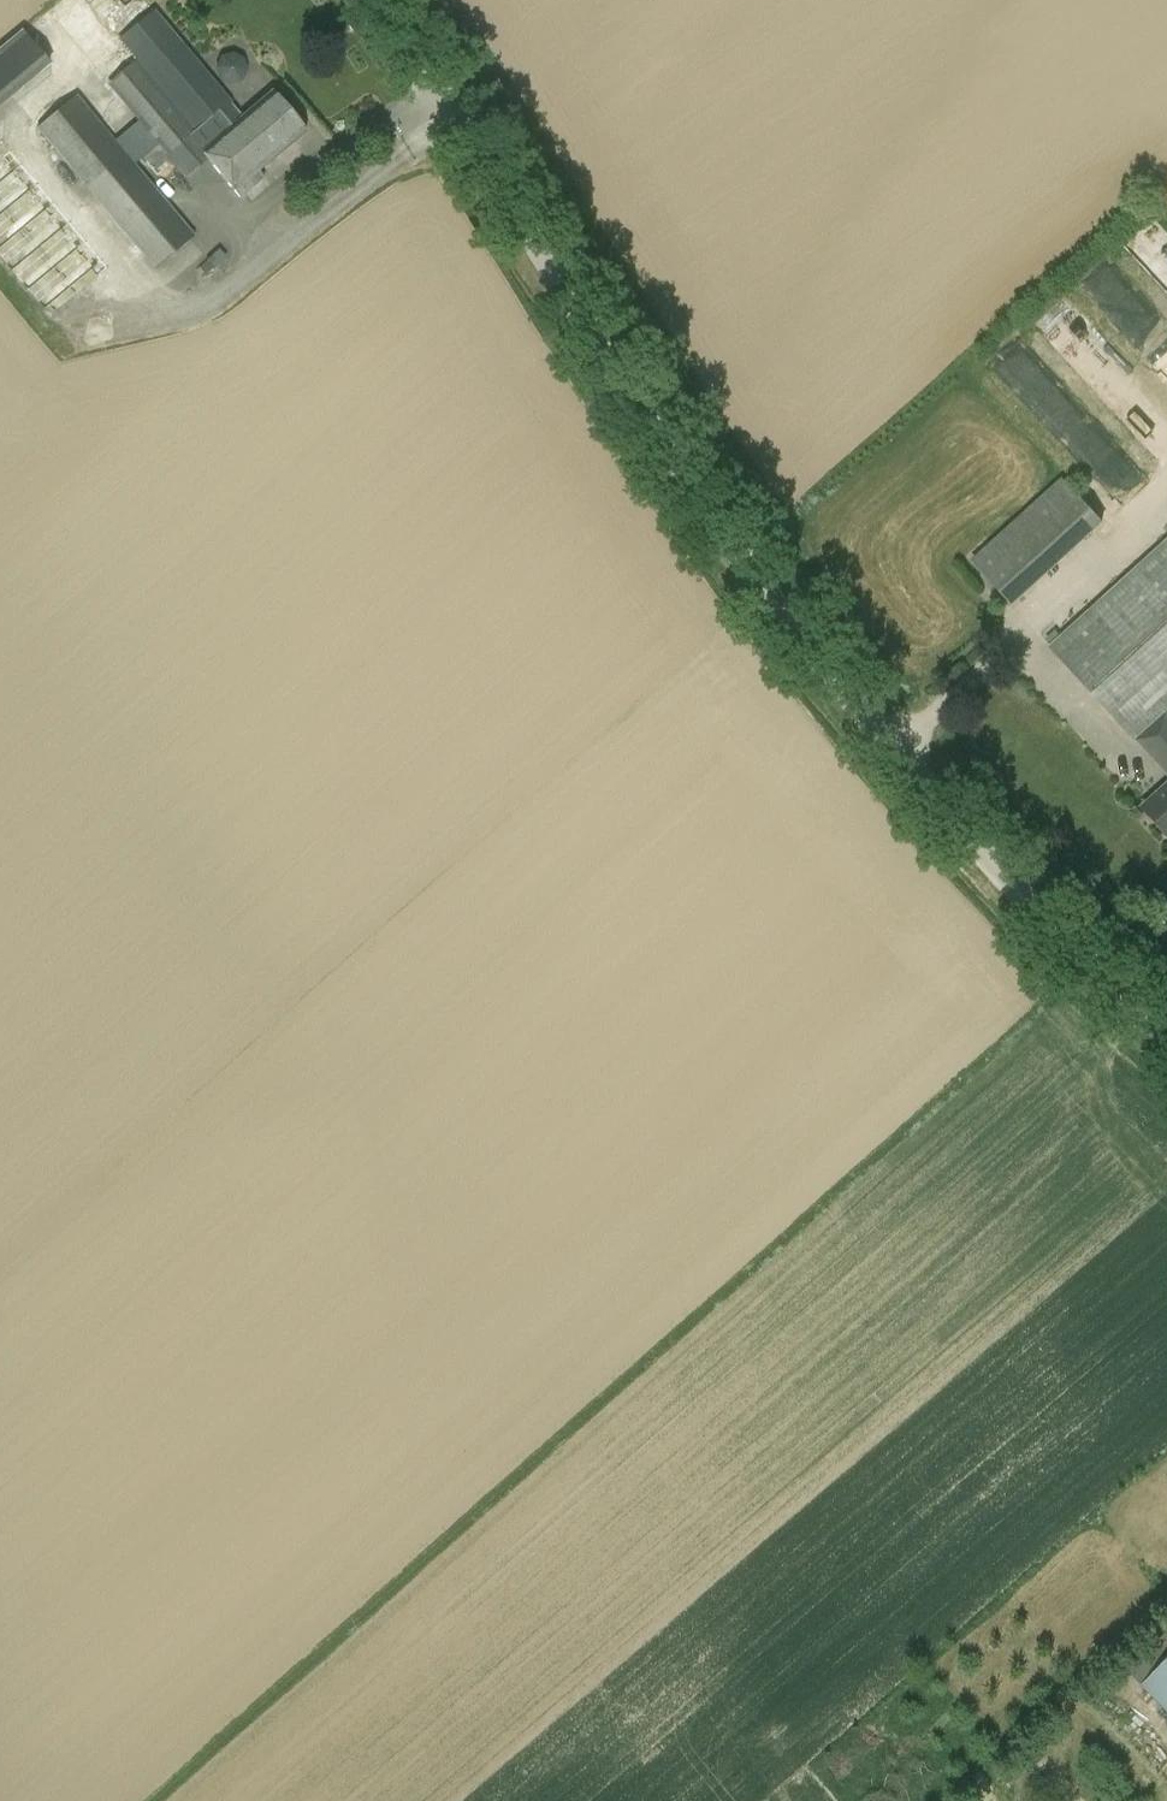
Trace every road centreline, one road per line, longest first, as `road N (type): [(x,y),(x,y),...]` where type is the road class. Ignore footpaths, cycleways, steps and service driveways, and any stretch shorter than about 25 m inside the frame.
road 1 (unclassified): [(382,0),(781,624),(1000,867),(1166,1033)]

